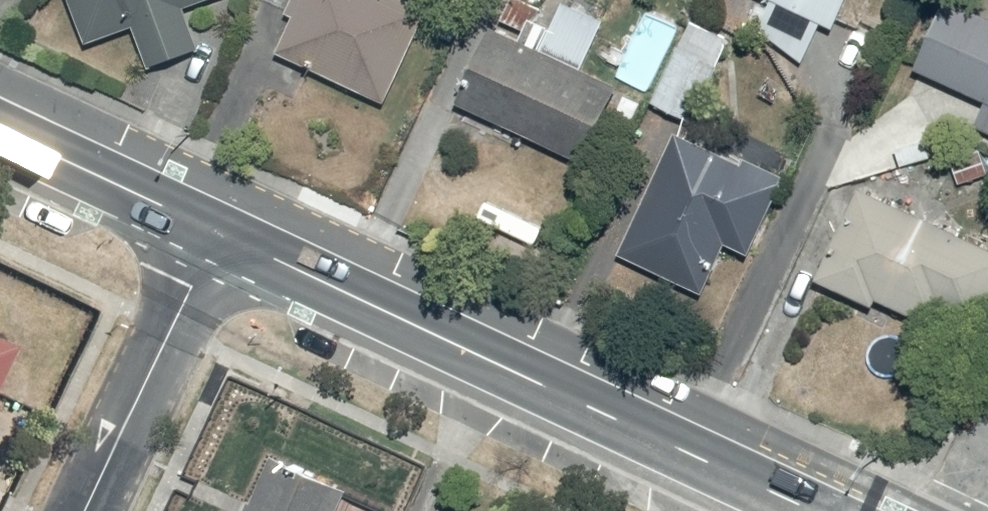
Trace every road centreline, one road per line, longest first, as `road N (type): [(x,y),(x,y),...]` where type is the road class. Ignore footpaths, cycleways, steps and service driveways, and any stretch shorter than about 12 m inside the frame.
road 1 (secondary): [(218,233),(804,510)]
road 2 (residential): [(218,233),(88,510)]
road 3 (secondary): [(0,129),(218,233)]

